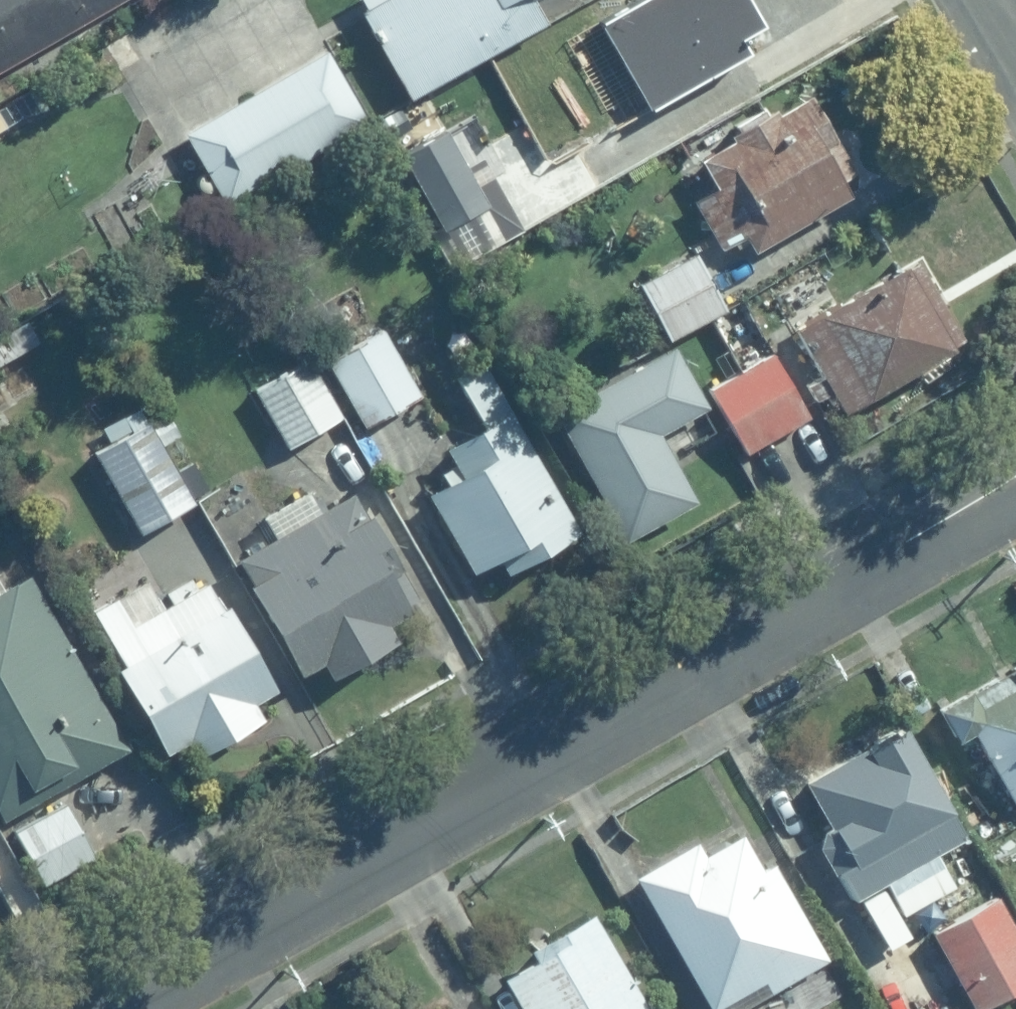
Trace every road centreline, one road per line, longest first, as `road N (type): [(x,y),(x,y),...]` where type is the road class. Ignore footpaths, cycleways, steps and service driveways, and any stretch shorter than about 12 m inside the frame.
road 1 (residential): [(100,1008),(1015,478)]

